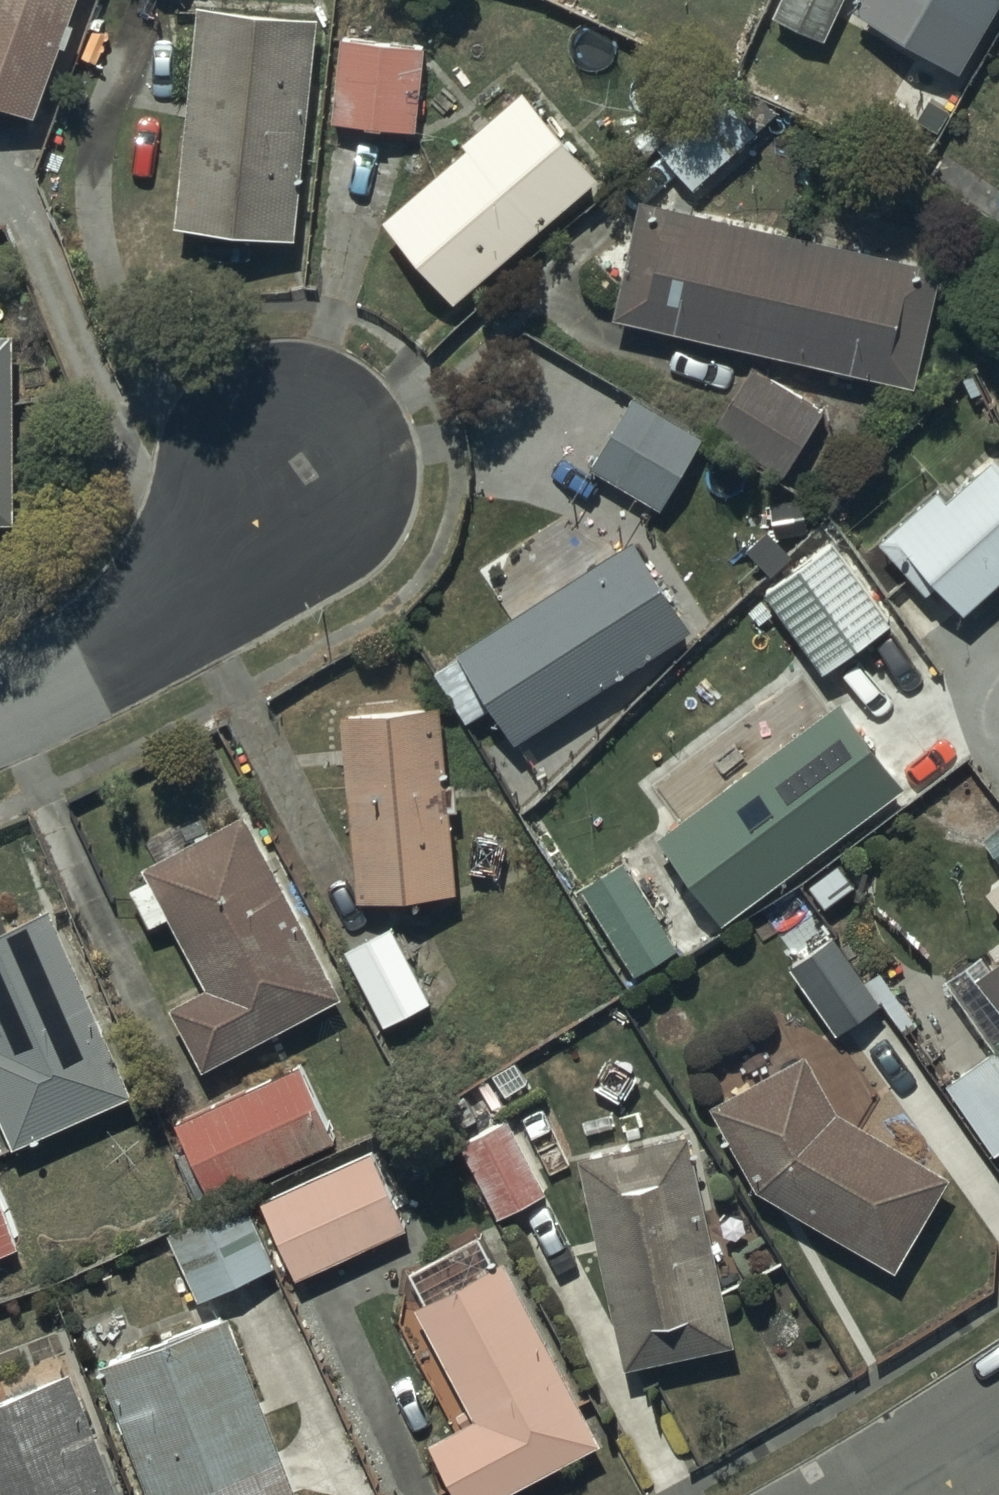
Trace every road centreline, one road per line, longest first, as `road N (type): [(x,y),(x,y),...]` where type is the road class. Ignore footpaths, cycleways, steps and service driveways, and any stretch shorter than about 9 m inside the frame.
road 1 (residential): [(0,731),(221,605),(294,472)]

